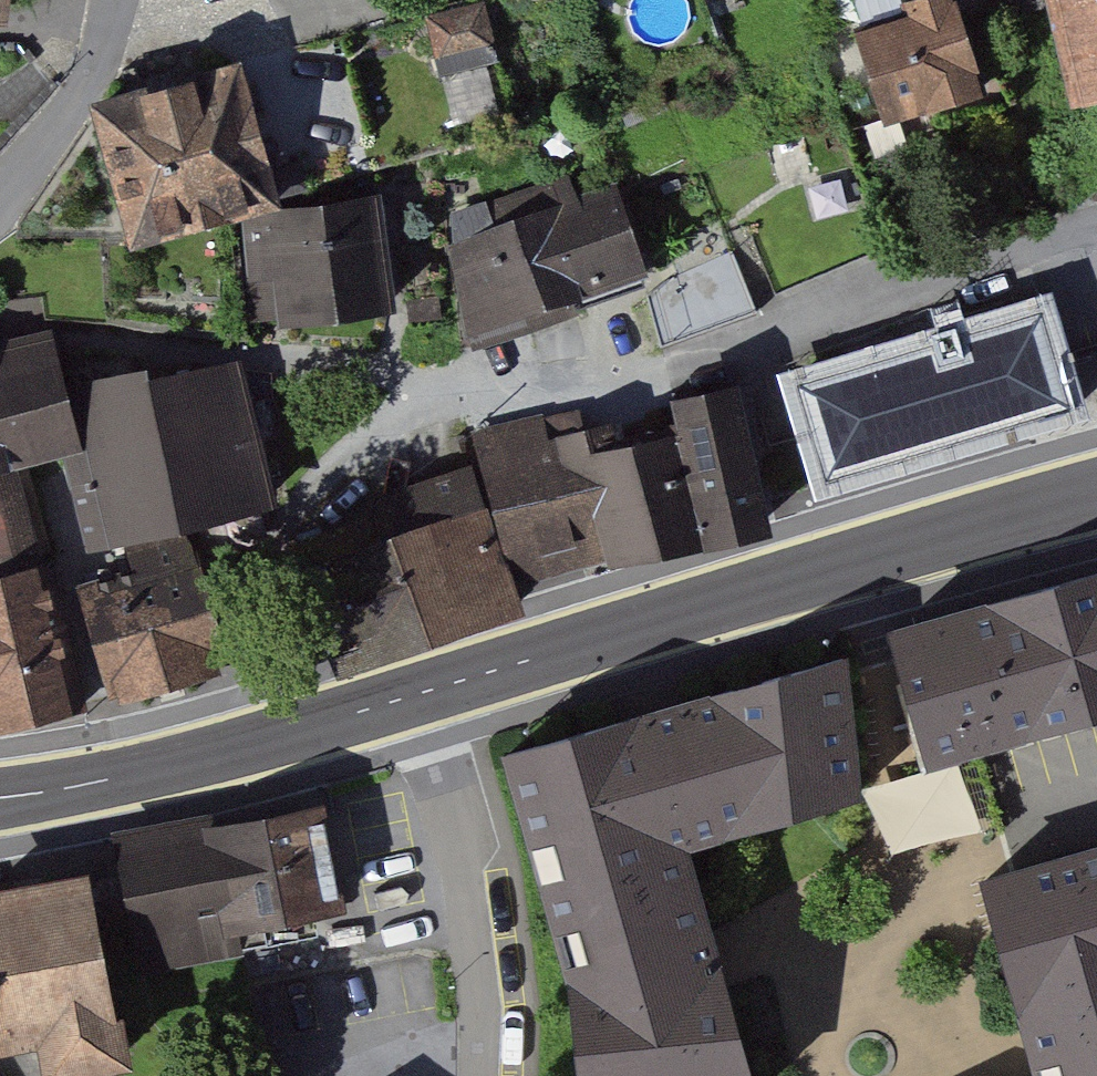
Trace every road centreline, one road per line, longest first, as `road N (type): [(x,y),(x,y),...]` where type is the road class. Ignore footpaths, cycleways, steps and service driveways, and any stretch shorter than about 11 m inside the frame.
road 1 (residential): [(1096,240),(753,346),(506,386),(328,490),(274,544),(254,603),(283,734)]
road 2 (primary): [(412,699),(1096,495)]
road 3 (track): [(506,386),(55,321),(0,330)]
road 4 (residential): [(476,1075),(466,874),(412,699)]
road 5 (primary): [(0,799),(283,734)]
road 6 (residential): [(120,0),(93,73),(62,126),(0,197)]
road 7 (primary): [(283,734),(412,699)]

